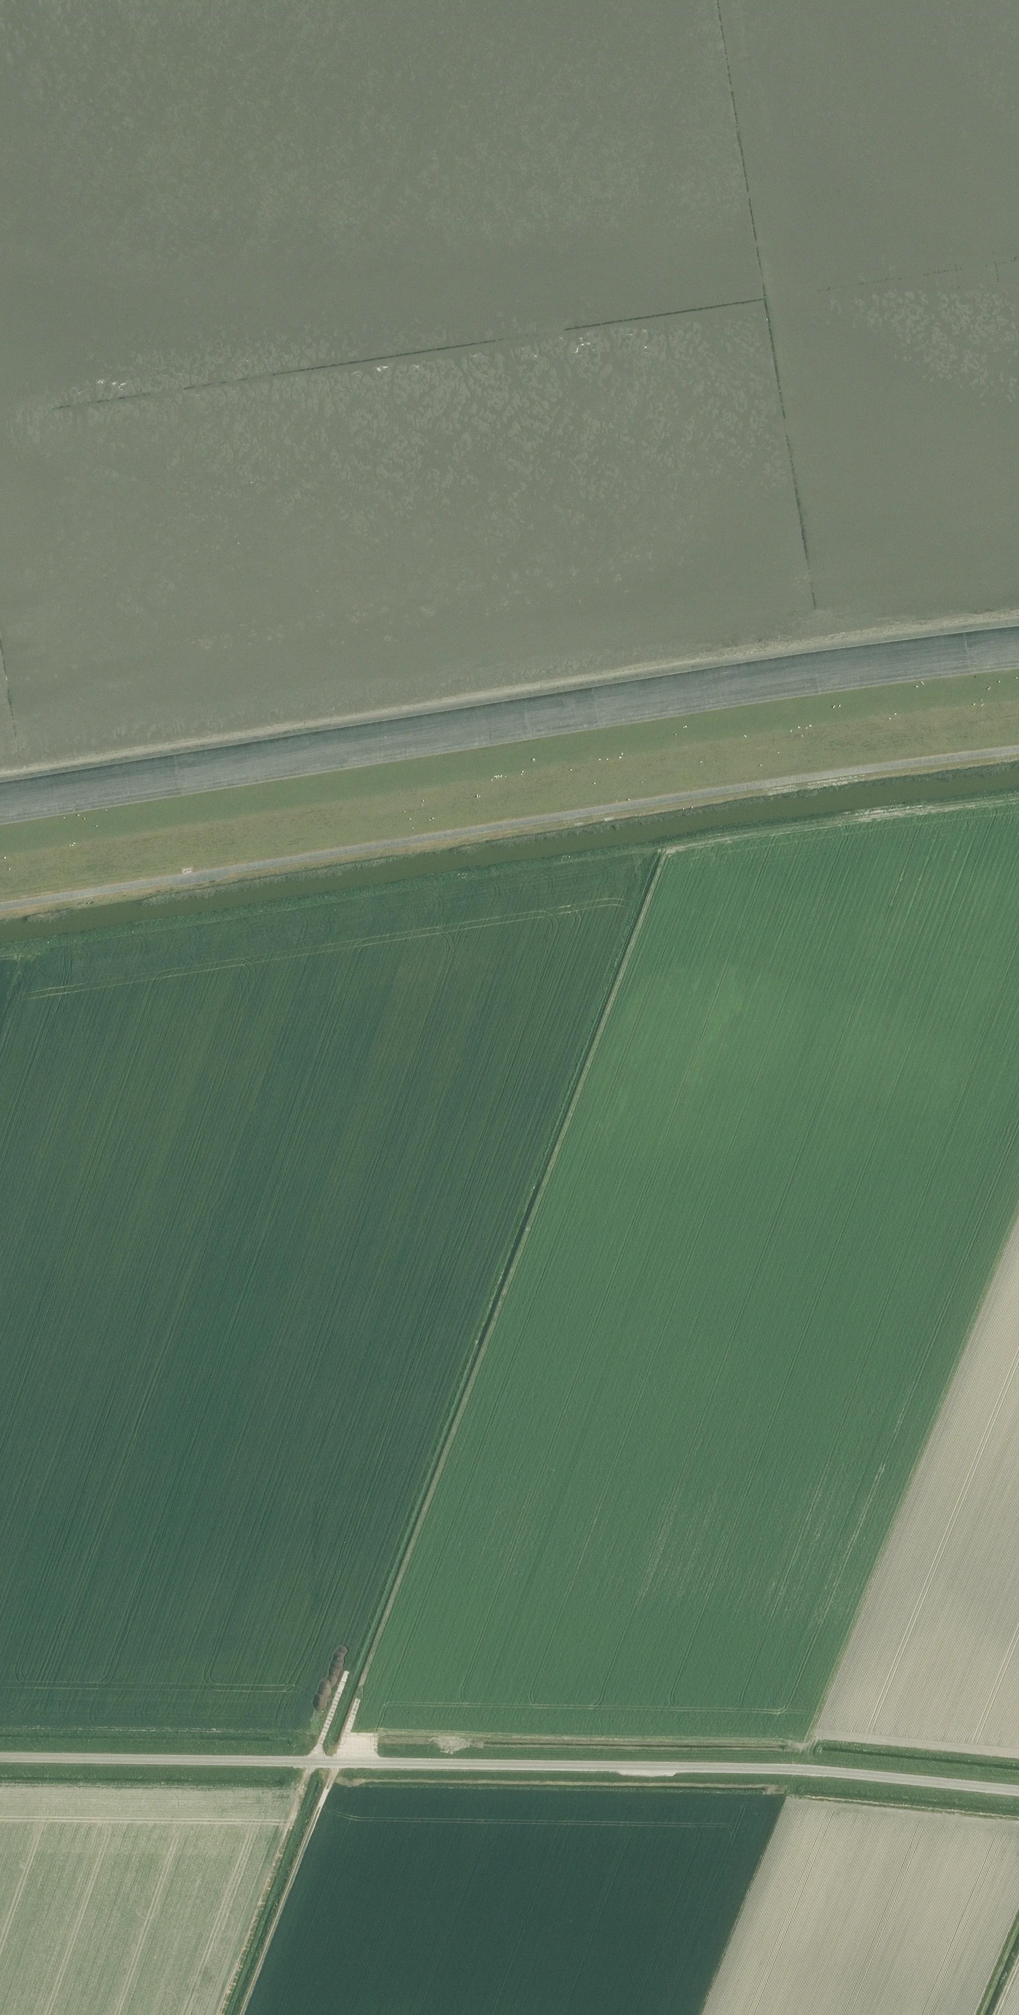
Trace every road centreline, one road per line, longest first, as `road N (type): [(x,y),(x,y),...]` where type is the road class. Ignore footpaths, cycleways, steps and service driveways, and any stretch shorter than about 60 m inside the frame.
road 1 (unclassified): [(1018,1791),(799,1770),(0,1756)]

